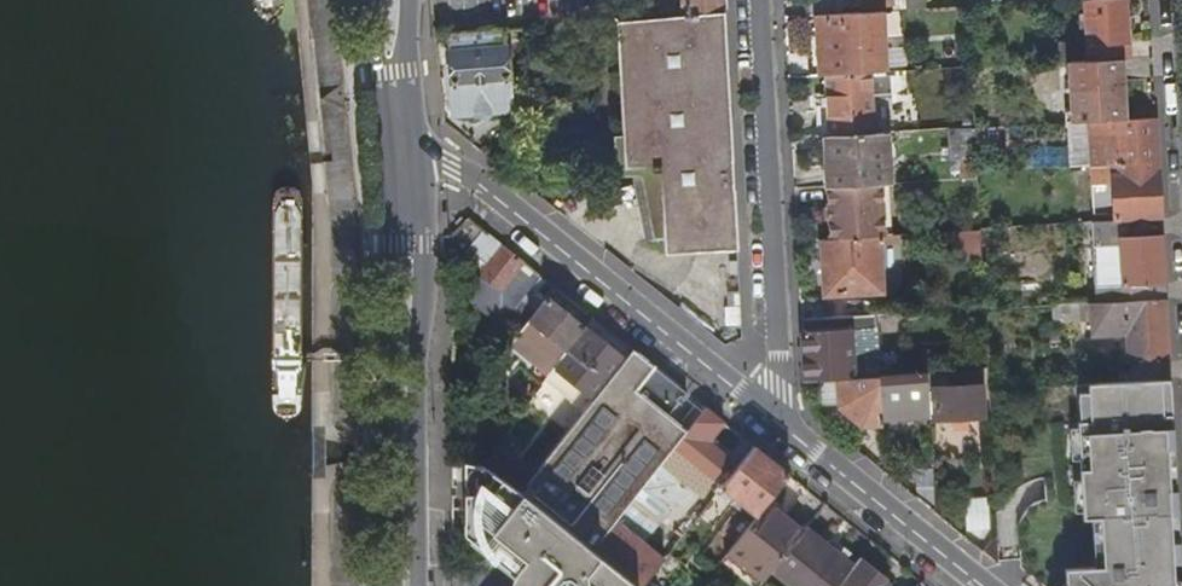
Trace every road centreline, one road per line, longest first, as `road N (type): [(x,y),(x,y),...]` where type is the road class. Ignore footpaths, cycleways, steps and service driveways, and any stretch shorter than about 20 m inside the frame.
road 1 (residential): [(786,430),(479,184),(435,159),(404,158)]
road 2 (residential): [(786,430),(760,0)]
road 3 (secondary): [(409,243),(396,267),(397,585)]
road 4 (secondary): [(419,585),(422,268),(409,243)]
road 5 (residential): [(988,585),(786,430)]

